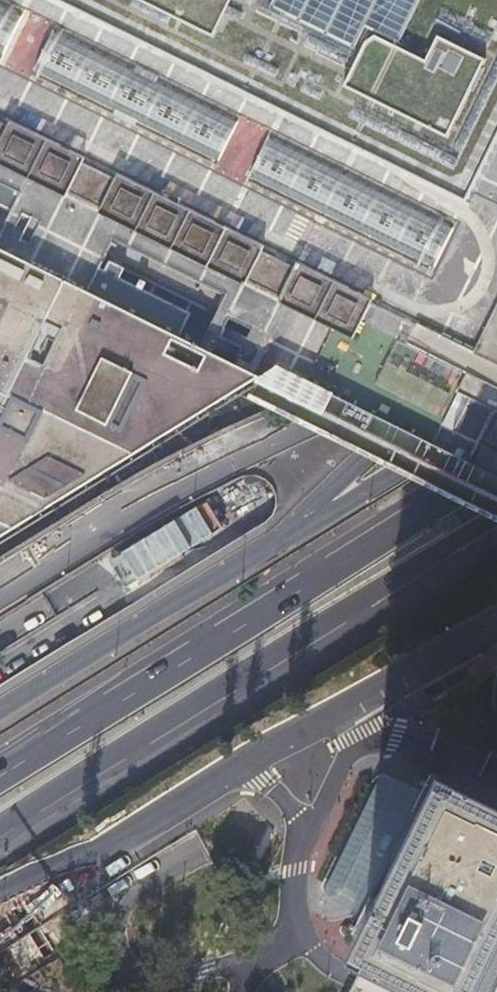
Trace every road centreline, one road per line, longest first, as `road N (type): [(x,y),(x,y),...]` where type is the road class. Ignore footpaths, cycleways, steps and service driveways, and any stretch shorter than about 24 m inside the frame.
road 1 (secondary): [(0,931),(496,621)]
road 2 (secondary): [(496,610),(0,915)]
road 3 (primary): [(0,826),(496,521)]
road 4 (primary): [(329,505),(0,705)]
road 5 (unknown): [(282,429),(0,595)]
road 6 (primary): [(496,458),(399,516),(329,505)]
road 7 (secondary): [(496,412),(370,484)]
road 8 (tertiary): [(422,394),(329,411),(282,429)]

